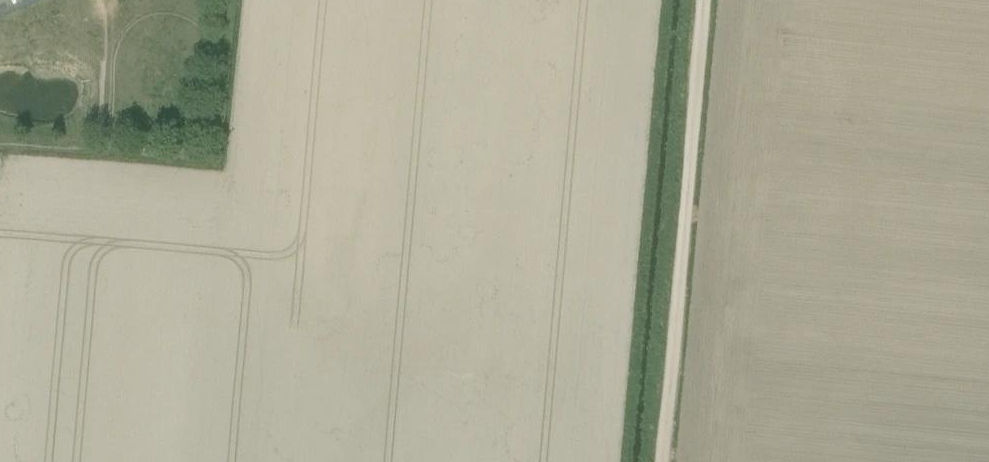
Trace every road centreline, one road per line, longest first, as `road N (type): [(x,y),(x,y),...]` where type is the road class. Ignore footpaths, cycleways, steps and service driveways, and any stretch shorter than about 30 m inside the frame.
road 1 (track): [(705,0),(662,461)]

